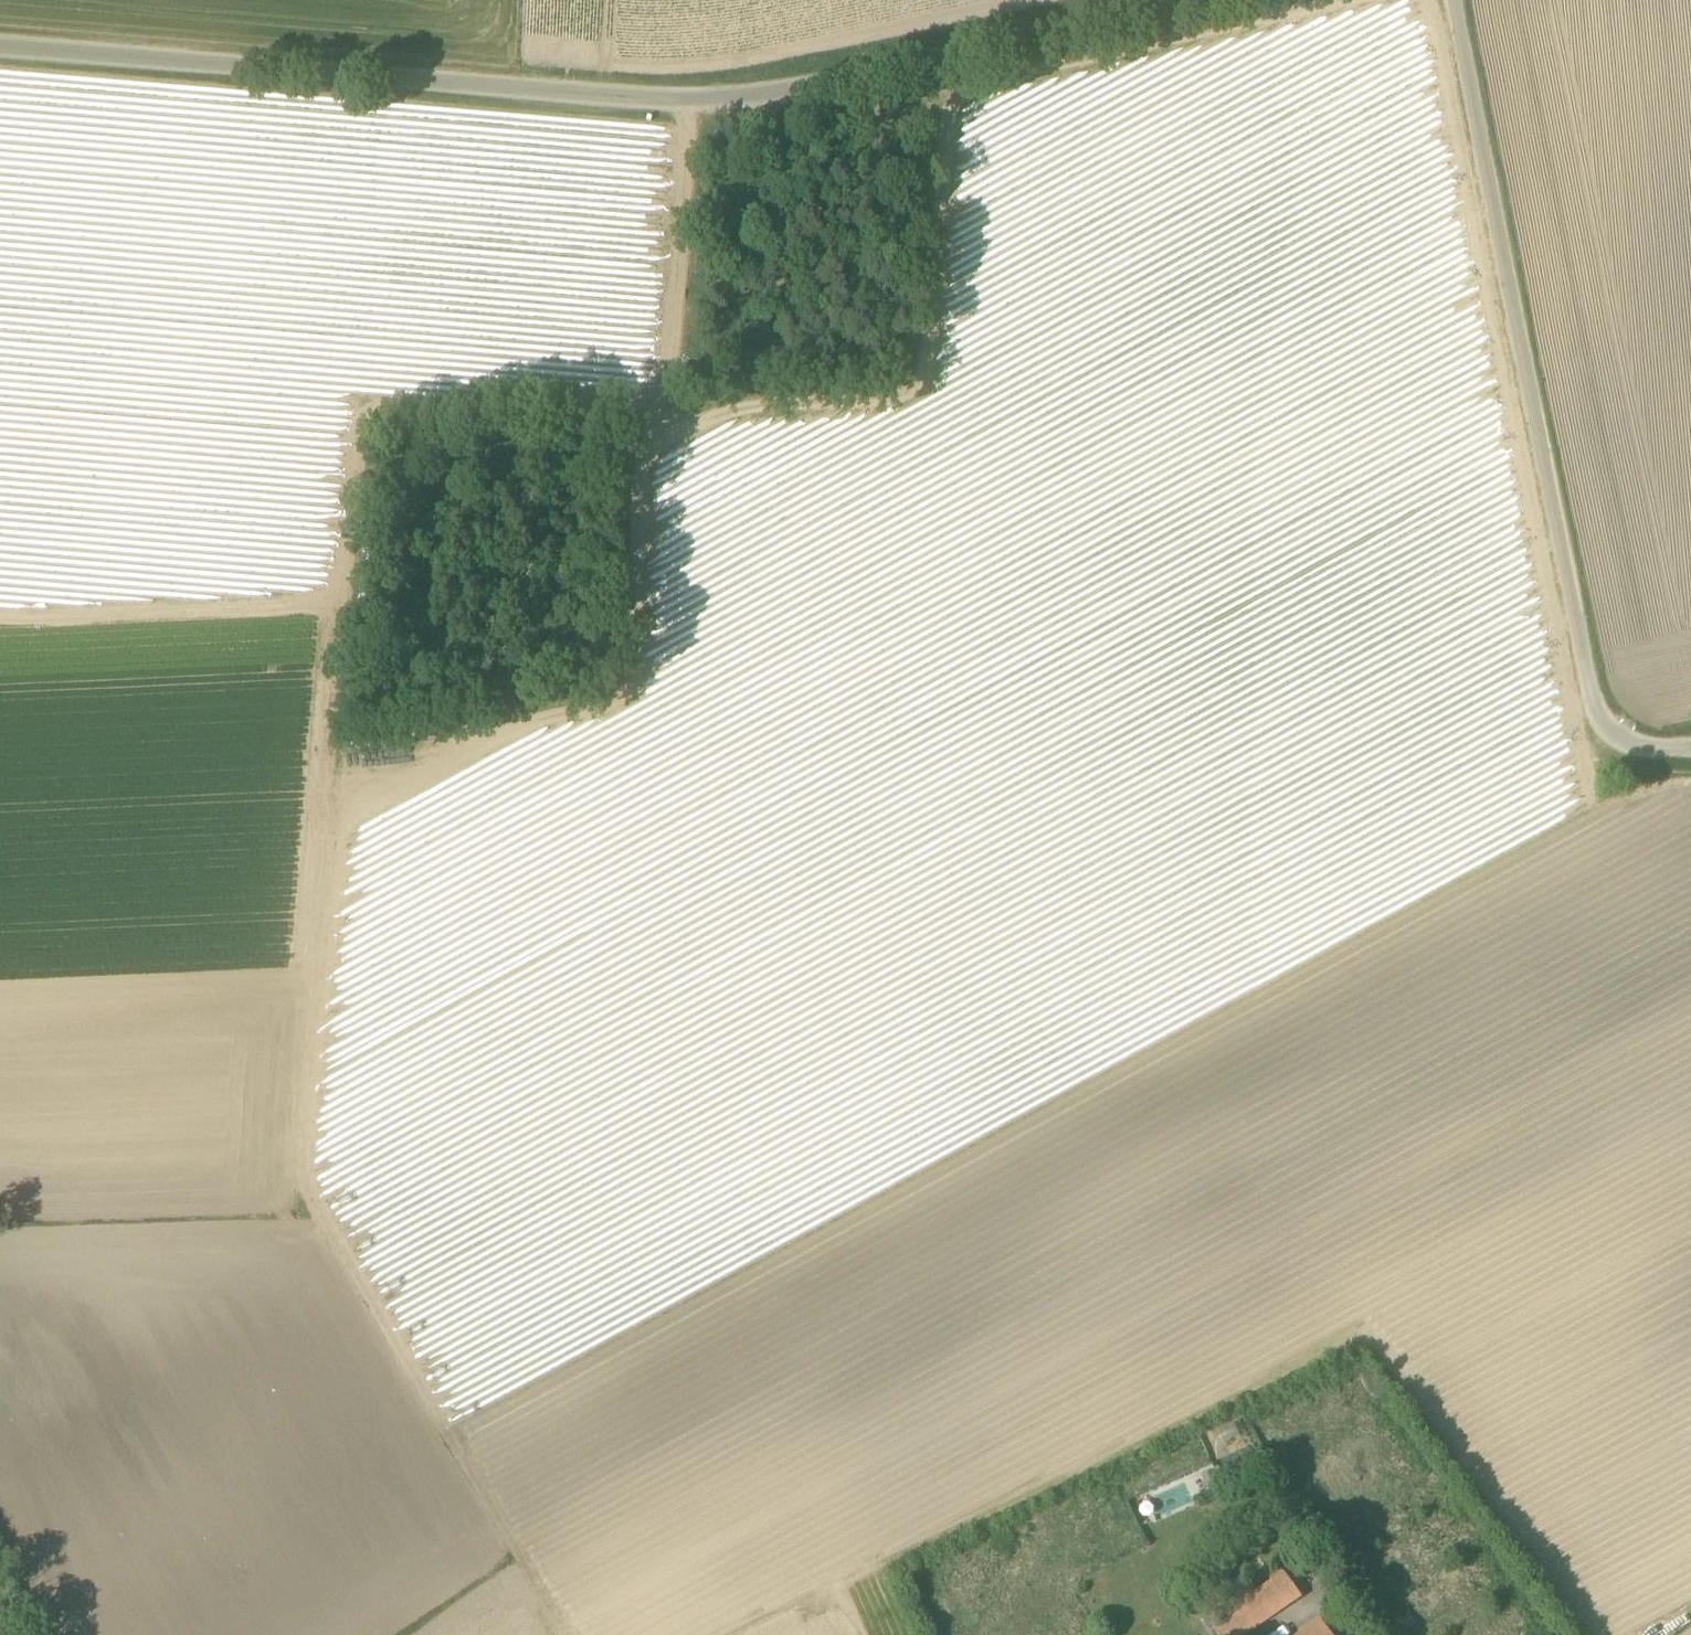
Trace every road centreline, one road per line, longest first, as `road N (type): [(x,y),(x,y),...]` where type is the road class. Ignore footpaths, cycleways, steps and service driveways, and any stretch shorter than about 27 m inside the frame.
road 1 (unclassified): [(0,40),(680,87),(791,86),(1192,0)]
road 2 (unclassified): [(1690,747),(1636,749),(1599,702),(1461,0)]

